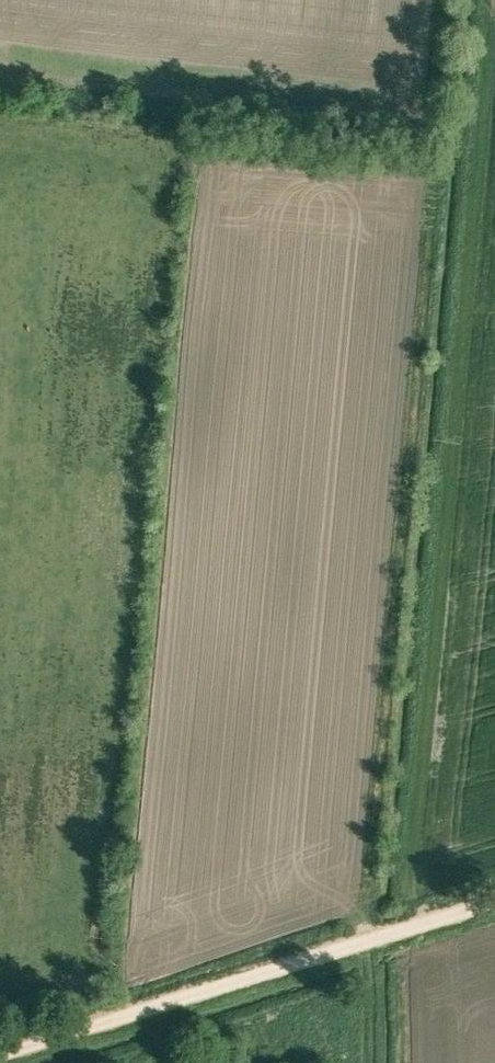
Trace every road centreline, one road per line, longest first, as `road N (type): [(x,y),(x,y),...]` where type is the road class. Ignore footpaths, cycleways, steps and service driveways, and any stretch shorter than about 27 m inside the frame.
road 1 (unclassified): [(11,1062),(494,909)]

